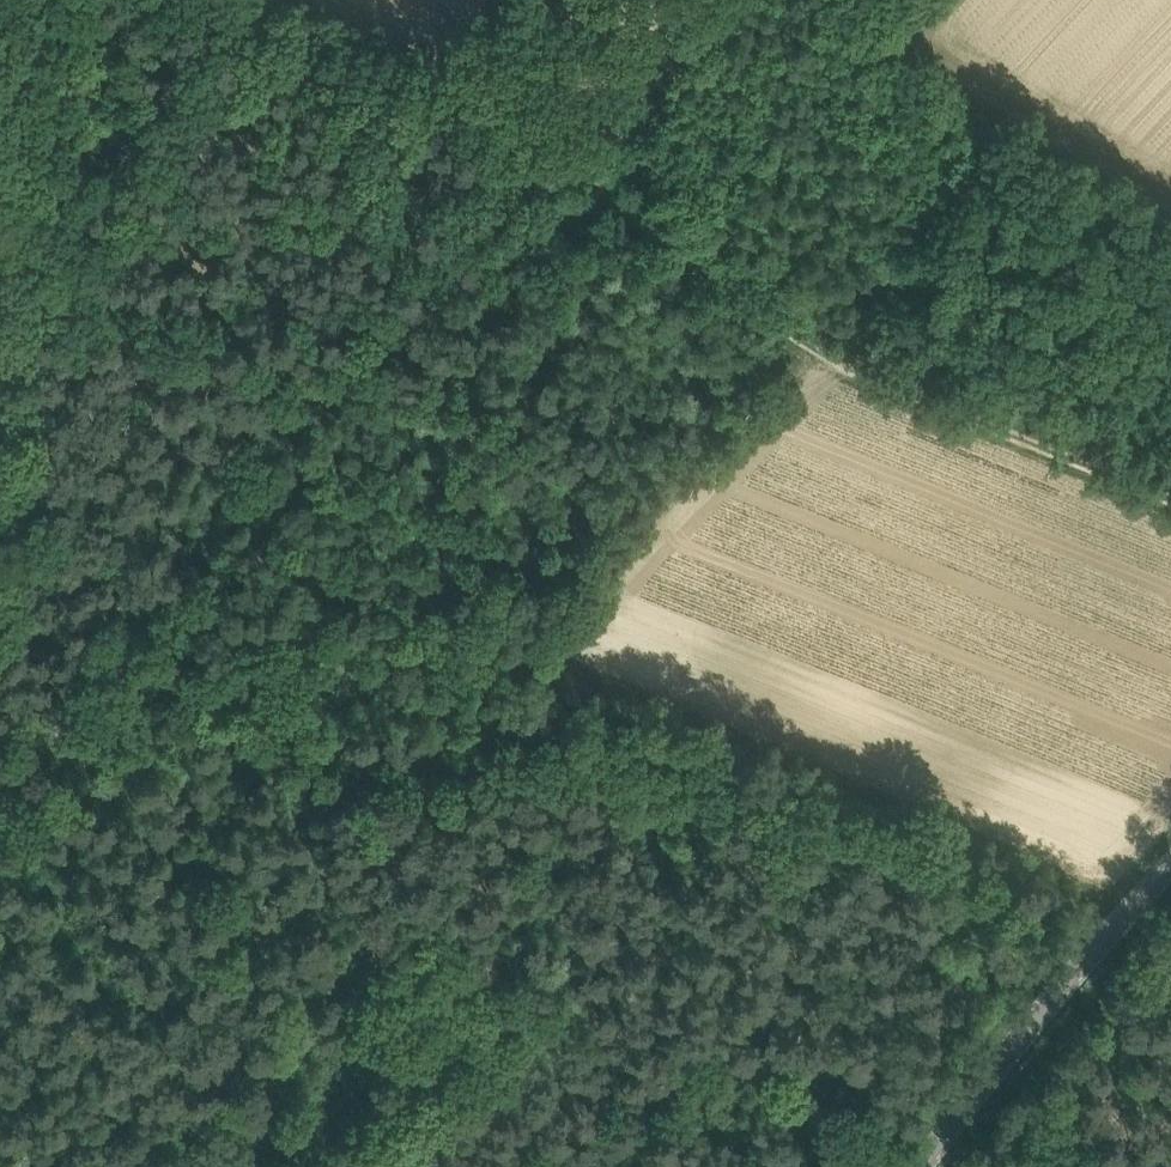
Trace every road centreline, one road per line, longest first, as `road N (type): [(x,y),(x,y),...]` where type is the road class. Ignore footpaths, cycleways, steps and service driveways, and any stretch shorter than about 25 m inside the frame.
road 1 (track): [(545,154),(0,799)]
road 2 (track): [(1170,505),(869,371),(545,154)]
road 3 (tertiary): [(923,1166),(1062,986),(1170,868)]
road 4 (track): [(329,0),(545,154)]

